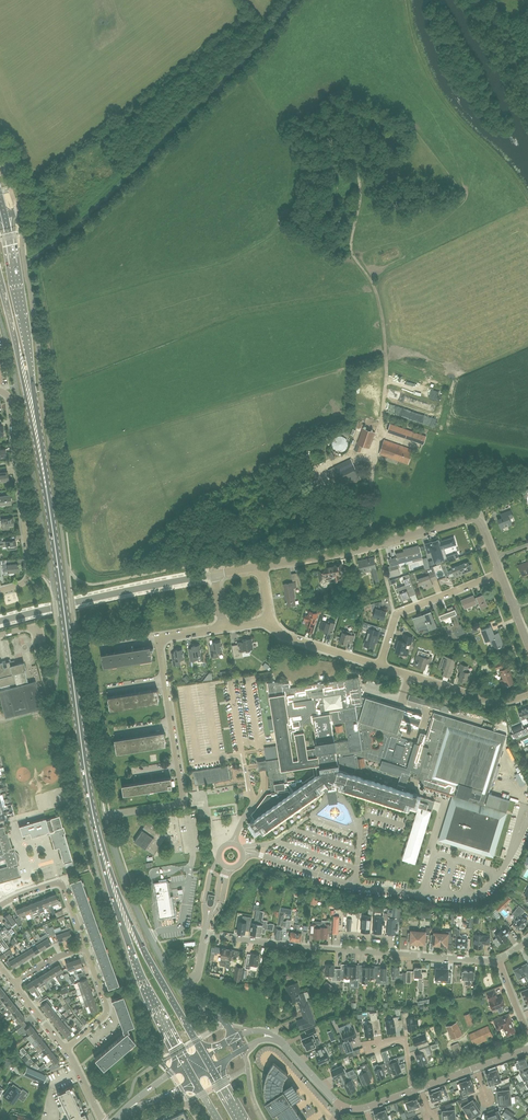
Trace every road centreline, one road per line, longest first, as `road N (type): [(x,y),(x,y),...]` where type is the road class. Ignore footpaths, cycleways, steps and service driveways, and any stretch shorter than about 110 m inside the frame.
road 1 (primary): [(104,859),(45,485)]
road 2 (residential): [(180,989),(196,975),(205,934),(499,960)]
road 3 (residential): [(177,765),(184,801),(106,816),(138,912),(180,989)]
road 4 (primary): [(45,485),(4,211)]
road 5 (primary): [(104,859),(133,955),(186,1065)]
road 6 (unclassified): [(0,621),(215,575)]
road 7 (primary): [(203,1055),(104,859)]
road 8 (residential): [(0,590),(29,575),(3,391)]
road 9 (primary): [(0,288),(45,485)]
road 10 (unclassified): [(370,547),(384,372)]
road 11 (unclassified): [(381,666),(400,614),(502,574)]
road 12 (unclassified): [(527,696),(490,702),(381,666)]
road 13 (residential): [(65,1048),(107,1010),(85,947)]
road 14 (residential): [(381,666),(286,637),(270,621)]

